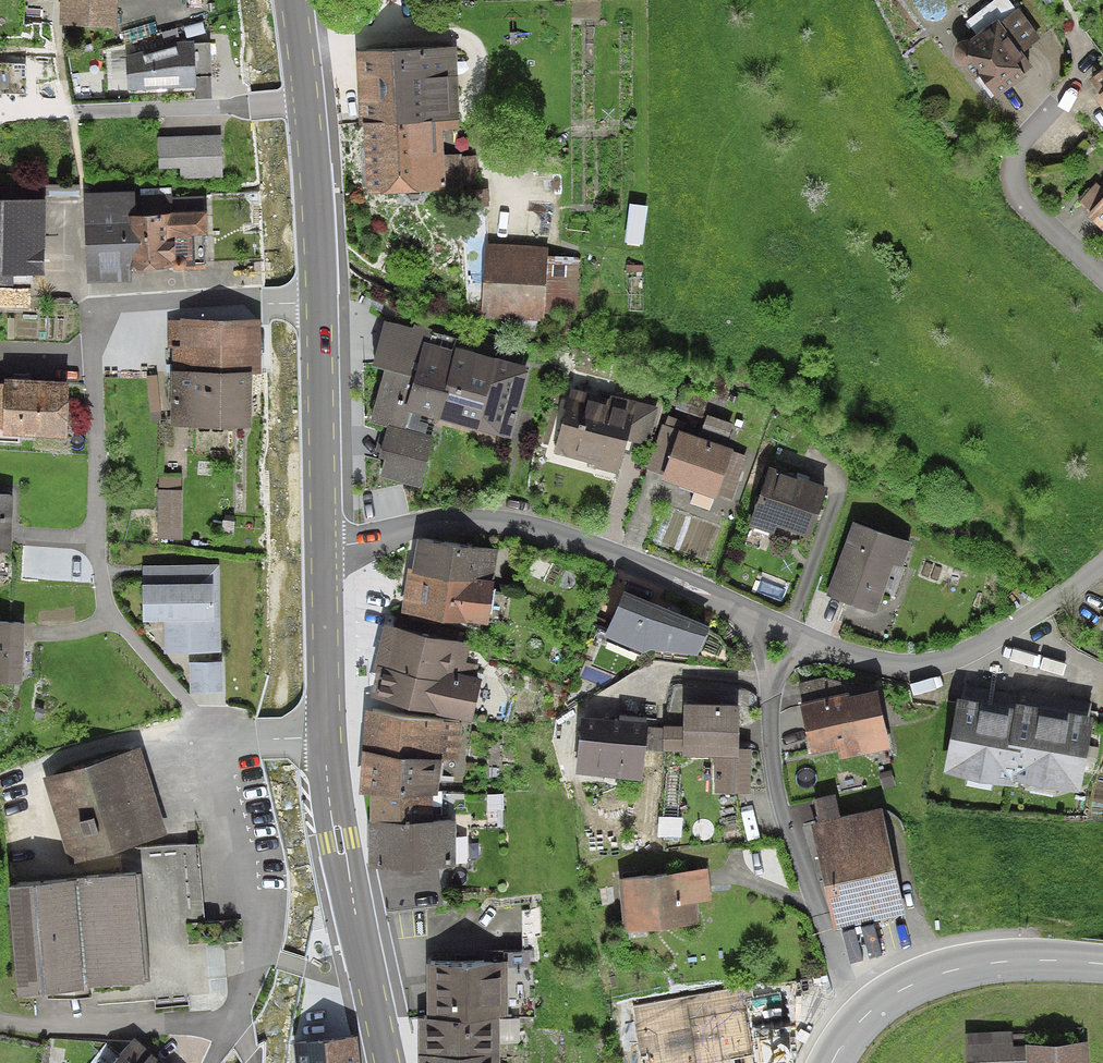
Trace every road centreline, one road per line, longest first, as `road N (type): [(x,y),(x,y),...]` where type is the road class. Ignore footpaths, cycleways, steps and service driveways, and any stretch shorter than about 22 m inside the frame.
road 1 (residential): [(320,301),(214,295),(94,303),(104,564),(134,642),(221,743)]
road 2 (residential): [(323,545),(457,521),(523,527),(753,619)]
road 3 (residential): [(768,680),(775,780),(852,1028)]
road 4 (secondary): [(387,1062),(325,737)]
road 5 (residential): [(809,644),(920,667),(1022,626),(1102,561)]
road 6 (residential): [(231,1031),(260,954),(259,930),(221,743)]
road 7 (tertiary): [(1102,965),(1022,961),(952,971),(894,994),(852,1028)]
road 8 (secondary): [(323,545),(320,301)]
road 9 (residential): [(0,1019),(74,1029),(231,1031)]
road 10 (residential): [(76,114),(306,104)]
road 11 (secondary): [(320,301),(306,104)]
road 12 (secondary): [(325,737),(323,545)]

